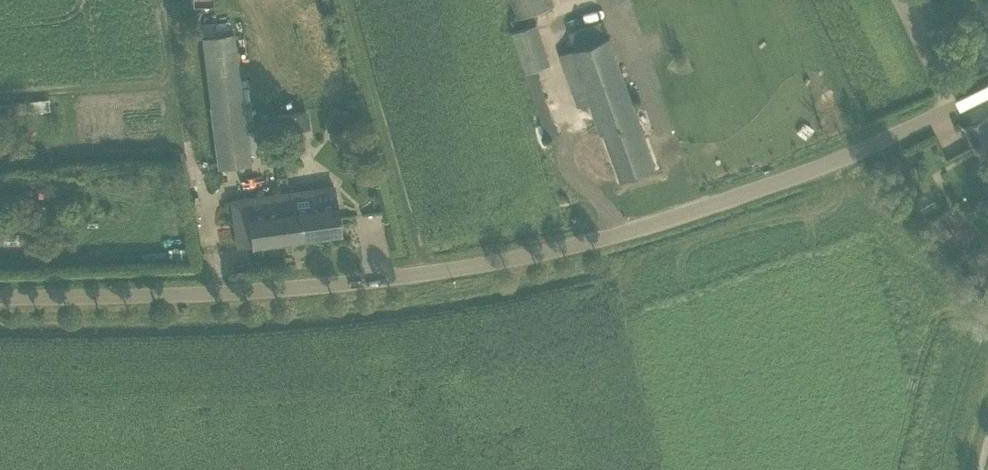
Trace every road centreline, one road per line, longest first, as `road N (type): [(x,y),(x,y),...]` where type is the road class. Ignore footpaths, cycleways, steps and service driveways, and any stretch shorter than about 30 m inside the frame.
road 1 (unclassified): [(0,297),(332,285),(564,248),(877,145),(987,90)]

